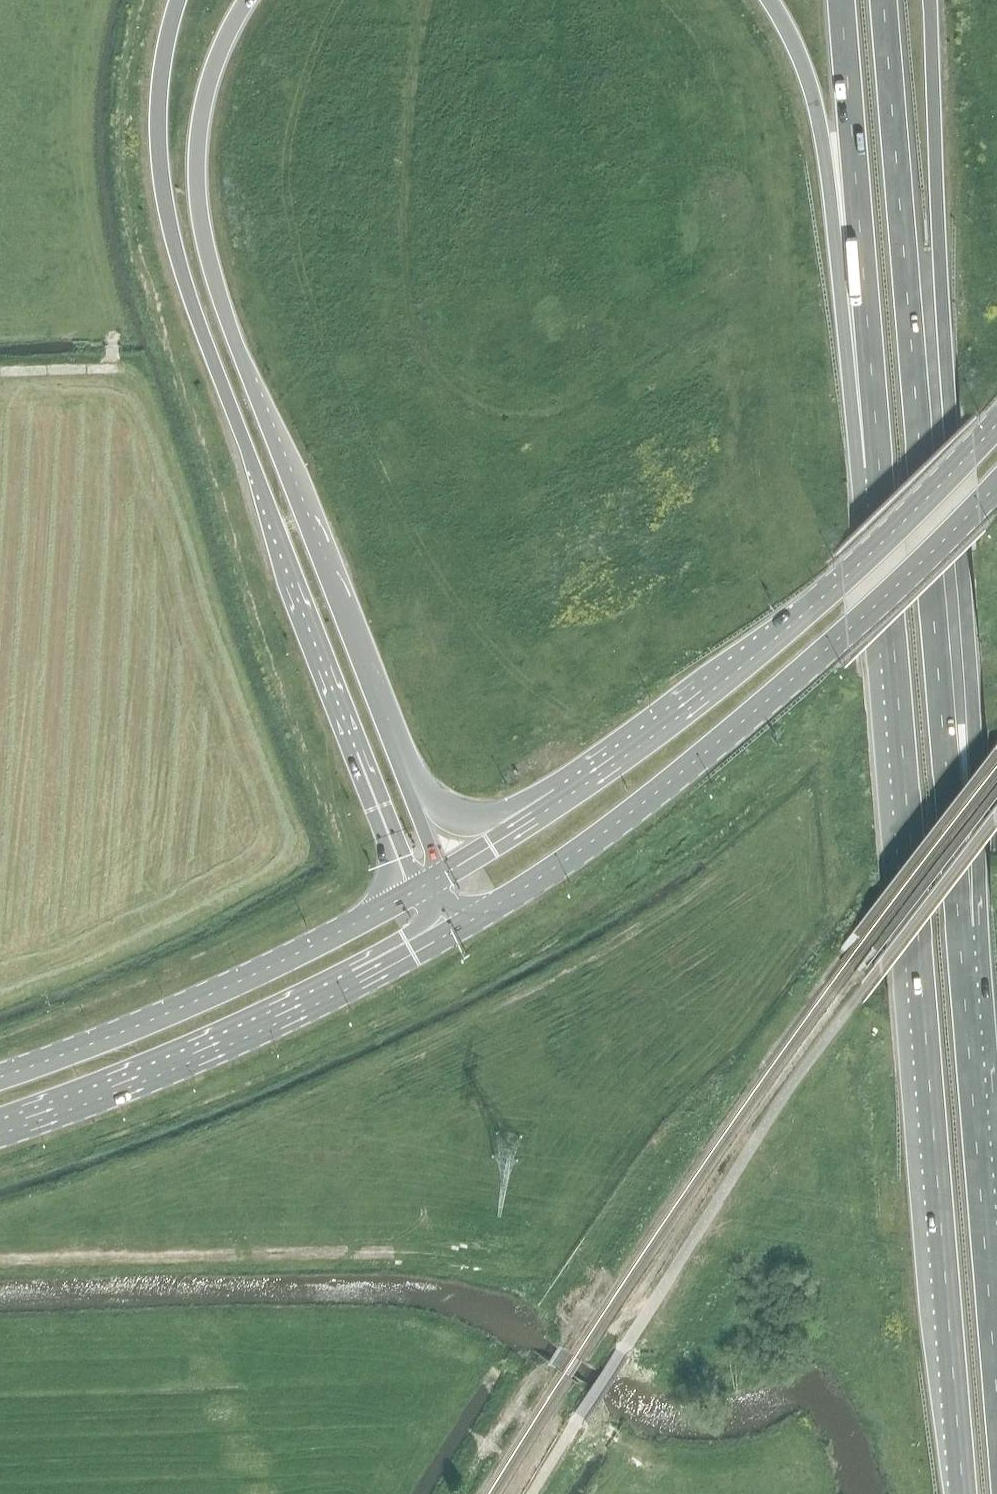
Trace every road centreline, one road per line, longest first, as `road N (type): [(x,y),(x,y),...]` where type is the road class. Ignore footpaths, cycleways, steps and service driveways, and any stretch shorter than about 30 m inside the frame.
road 1 (trunk): [(964,987),(980,925),(929,0)]
road 2 (trunk): [(964,987),(883,0)]
road 3 (trunk): [(884,531),(963,1493)]
road 4 (trunk): [(178,0),(161,89),(174,243),(411,895)]
road 5 (trunk): [(386,734),(202,237),(199,131),(207,88),(247,0)]
road 6 (trunk): [(448,934),(579,852),(703,756),(996,485)]
road 7 (trunk): [(771,0),(822,141),(857,468),(884,531)]
road 8 (trunk): [(841,0),(884,531)]
road 9 (trunk): [(996,423),(844,577),(696,704),(598,775)]
road 10 (trunk): [(0,1134),(200,1058),(448,934)]
road 11 (trunk): [(411,895),(204,999),(0,1077)]
road 12 (trunk): [(996,1408),(964,987)]
road 13 (trunk): [(598,775),(551,783),(493,817),(460,821),(431,805),(386,734)]
road 14 (trunk): [(598,775),(441,878)]
road 15 (trunk): [(441,878),(386,734)]
road 16 (track): [(0,372),(113,368),(112,337)]

